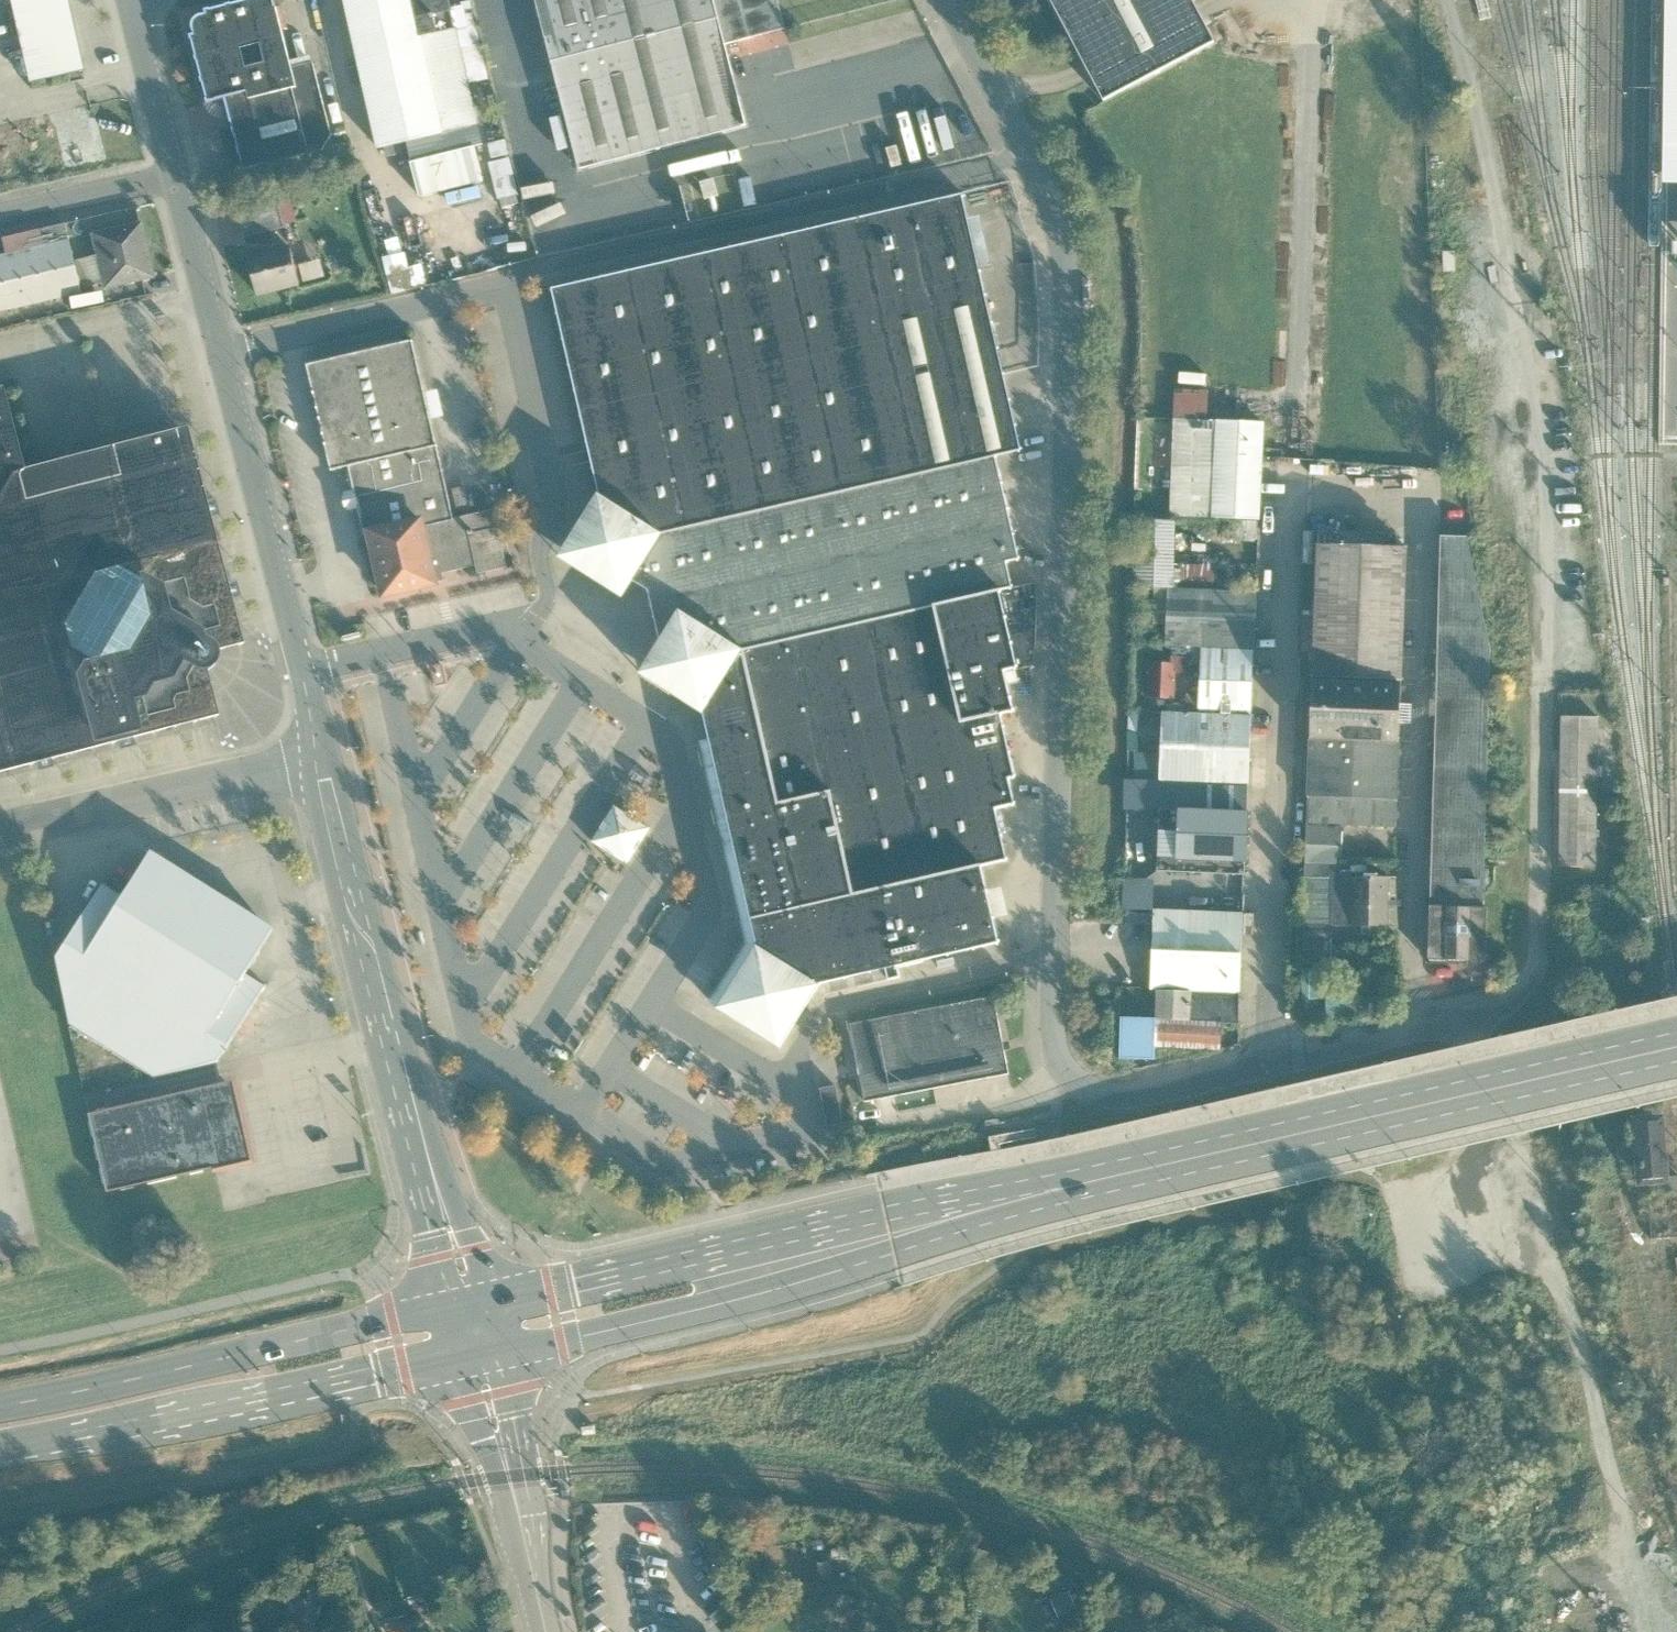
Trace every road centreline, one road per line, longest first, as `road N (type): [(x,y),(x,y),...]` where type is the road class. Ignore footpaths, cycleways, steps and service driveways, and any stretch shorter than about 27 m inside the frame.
road 1 (residential): [(947,0),(1045,181),(1066,262),(1054,951),(1061,1075),(1101,1100),(1272,1061)]
road 2 (tertiary): [(1676,1048),(888,1231)]
road 3 (residential): [(324,766),(176,175)]
road 4 (residential): [(1272,1061),(1295,478)]
road 5 (residential): [(471,1305),(393,1054),(324,766)]
road 6 (residential): [(1417,1025),(1430,484)]
road 7 (tertiary): [(0,1448),(481,1355)]
road 8 (tertiary): [(471,1305),(0,1405)]
road 9 (track): [(1505,1164),(1623,1126),(1626,1195),(1653,1279),(1670,1437)]
road 10 (tertiary): [(481,1355),(698,1306),(888,1231)]
road 11 (tertiary): [(888,1231),(687,1259),(471,1305)]
road 12 (residential): [(324,766),(0,835)]
road 13 (residential): [(481,1355),(547,1631)]
road 14 (residential): [(176,175),(0,215)]
road 15 (residential): [(176,175),(132,0)]
road 16 (track): [(1620,1476),(1656,1631)]
road 17 (residential): [(1272,1061),(1417,1025)]

